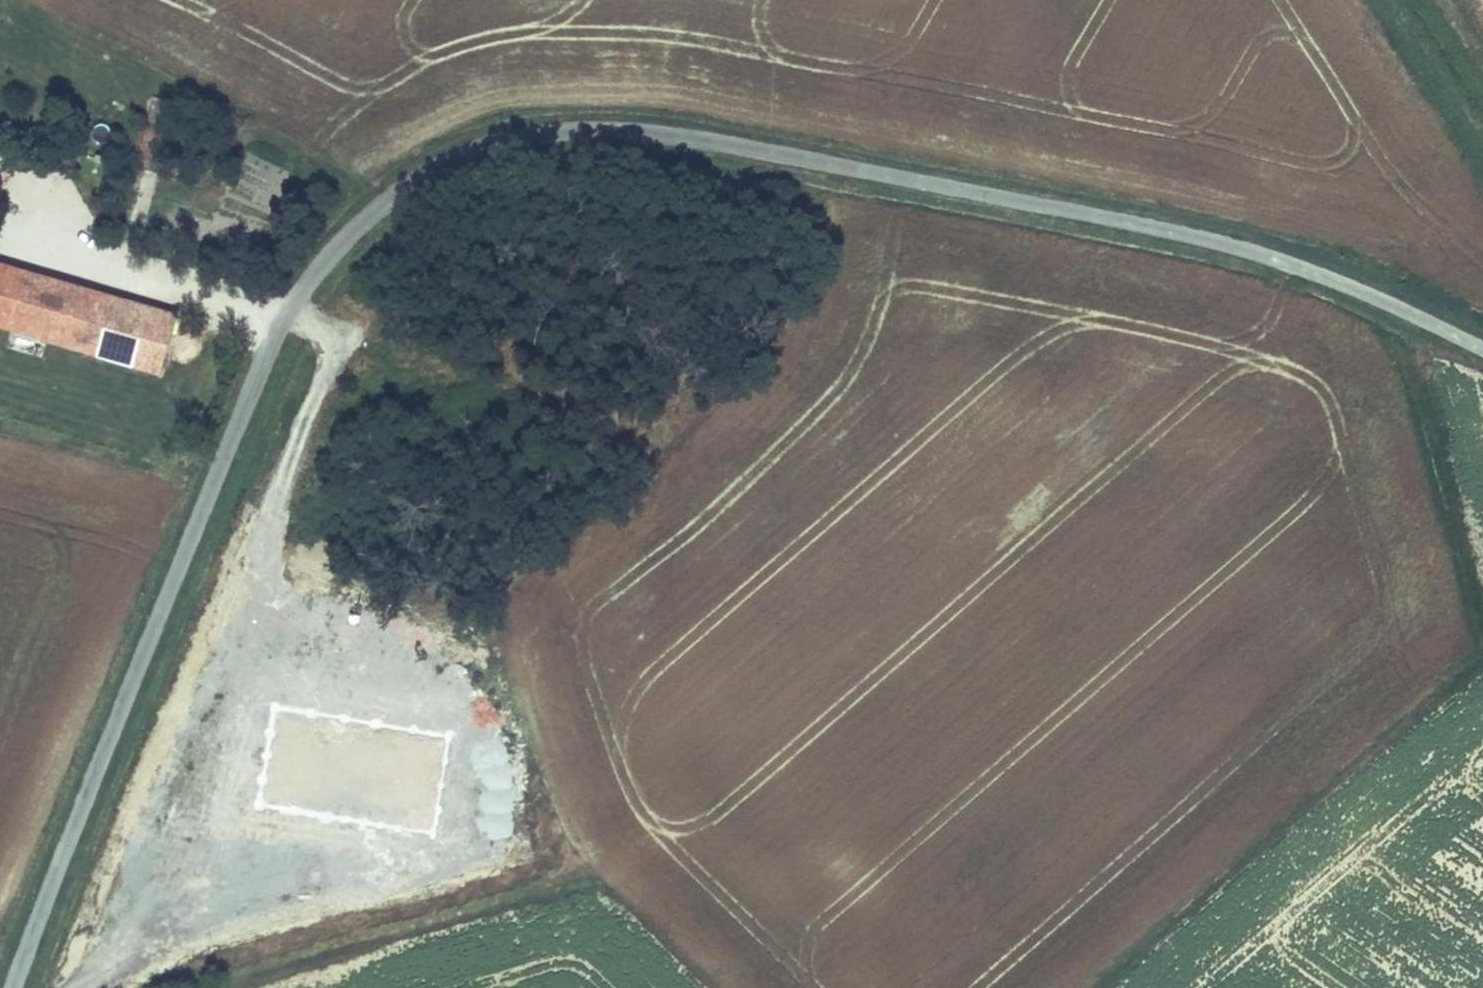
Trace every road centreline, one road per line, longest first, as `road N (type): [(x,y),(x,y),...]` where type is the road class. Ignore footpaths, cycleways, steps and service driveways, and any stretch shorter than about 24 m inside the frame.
road 1 (unclassified): [(1482,350),(1342,283),(1204,238),(809,158),(575,130),(467,157),(363,224),(280,324),(13,987)]

